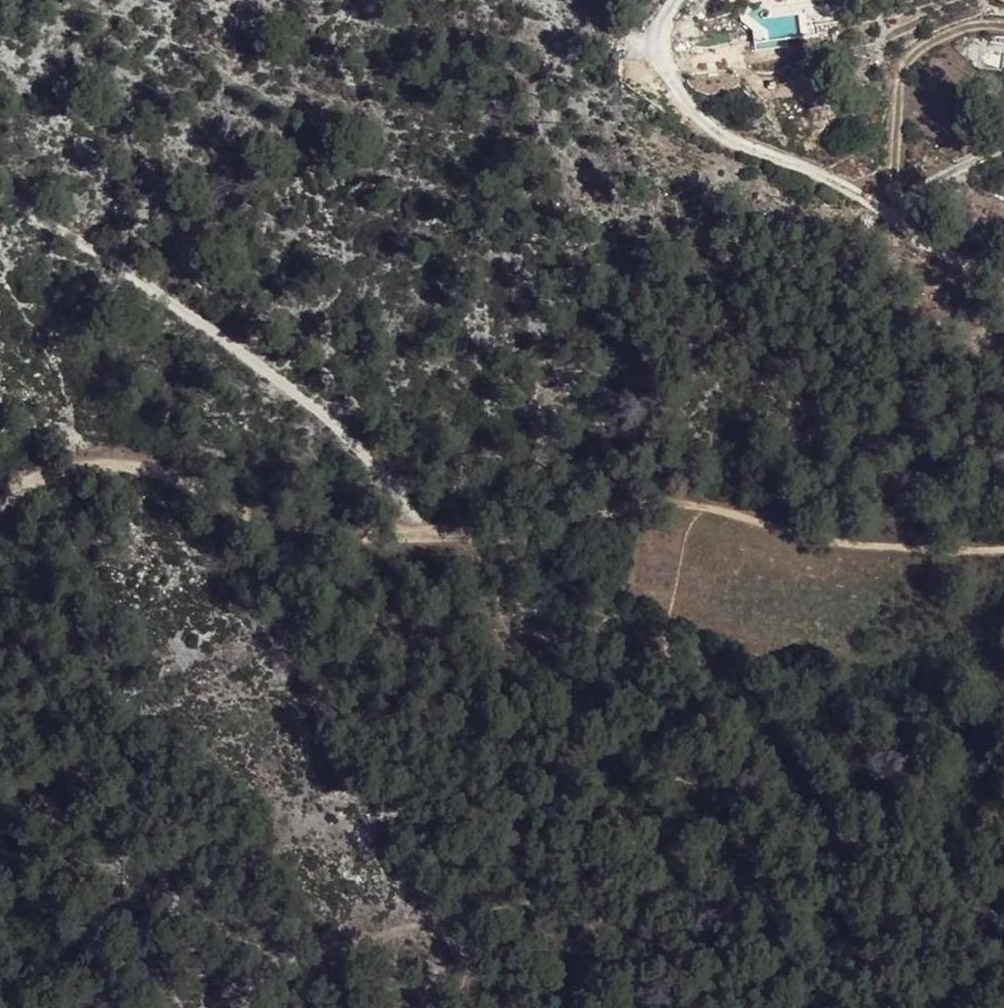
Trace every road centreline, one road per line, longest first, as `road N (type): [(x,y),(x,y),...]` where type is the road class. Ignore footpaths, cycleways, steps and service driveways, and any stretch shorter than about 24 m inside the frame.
road 1 (track): [(1003,547),(883,541),(641,497),(454,499),(0,195)]
road 2 (track): [(0,511),(63,466),(143,461),(255,513),(338,530),(475,534),(635,497)]
road 3 (track): [(670,0),(656,25),(674,91),(737,146),(847,183),(916,242),(1003,282)]
road 4 (track): [(238,1007),(356,912),(428,918),(465,982),(468,1007)]

